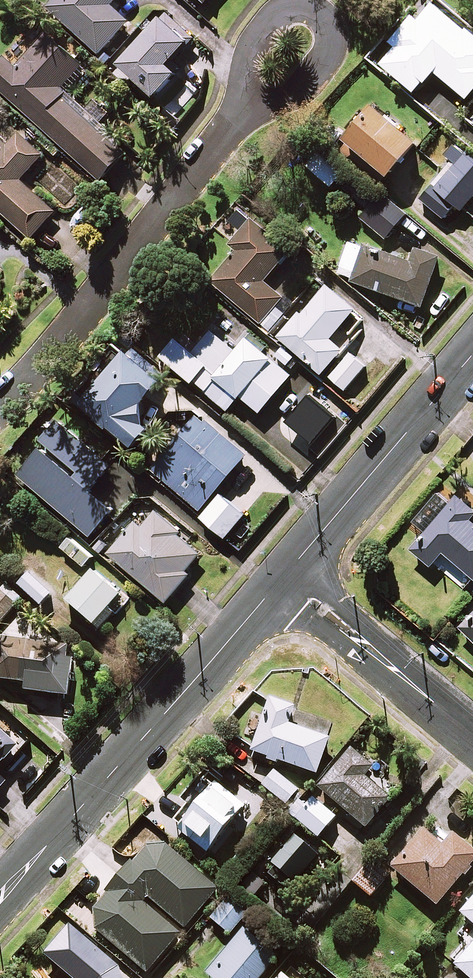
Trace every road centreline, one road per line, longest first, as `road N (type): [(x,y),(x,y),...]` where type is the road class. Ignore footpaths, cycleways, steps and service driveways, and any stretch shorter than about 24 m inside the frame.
road 1 (tertiary): [(0,898),(286,577)]
road 2 (residential): [(0,406),(248,105)]
road 3 (tertiary): [(286,577),(472,350)]
road 4 (residential): [(248,105),(243,68),(255,37),(290,7),(311,9),(323,17),(331,52),(298,97),(263,107)]
road 5 (residential): [(286,577),(472,736)]

